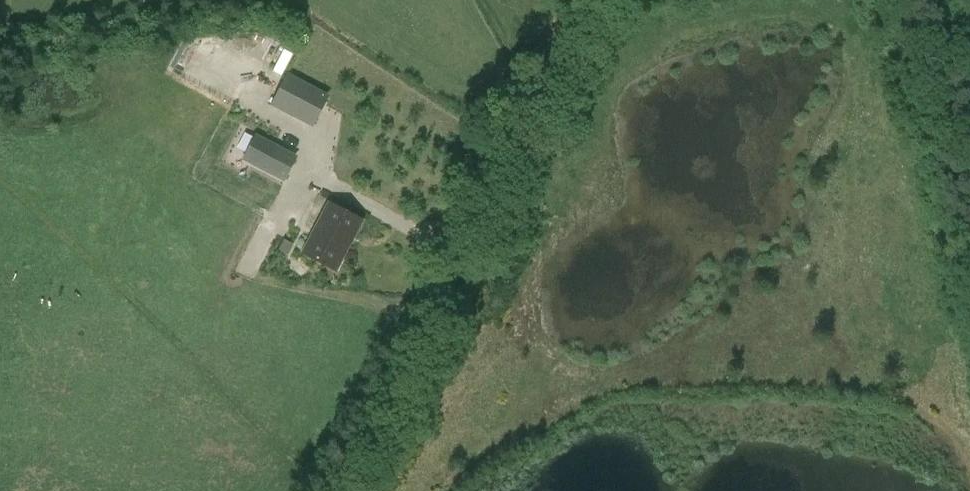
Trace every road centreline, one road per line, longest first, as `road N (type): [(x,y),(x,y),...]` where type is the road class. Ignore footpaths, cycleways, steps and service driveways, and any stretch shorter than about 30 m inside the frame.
road 1 (tertiary): [(334,490),(587,0)]

